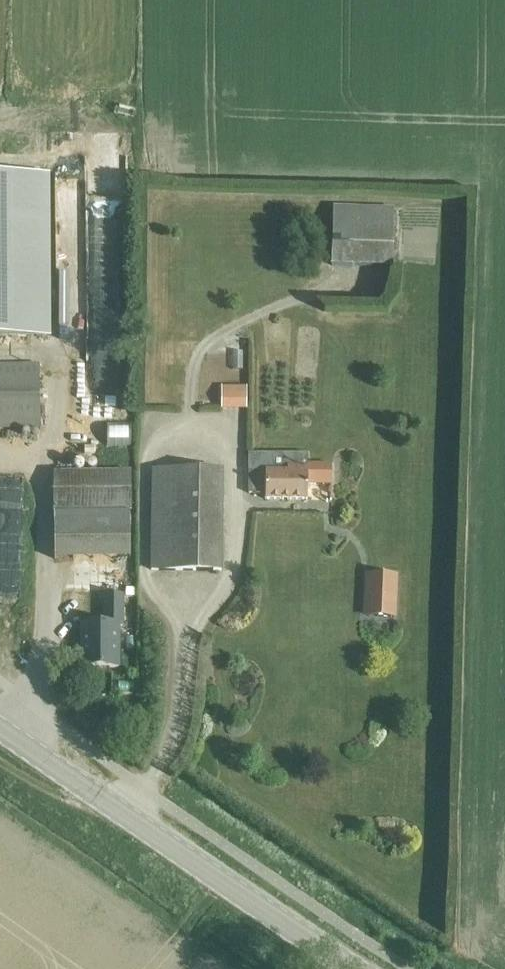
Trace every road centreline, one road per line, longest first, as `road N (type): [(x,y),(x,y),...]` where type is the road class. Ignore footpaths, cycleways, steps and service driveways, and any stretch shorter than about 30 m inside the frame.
road 1 (secondary): [(350,968),(0,731)]

